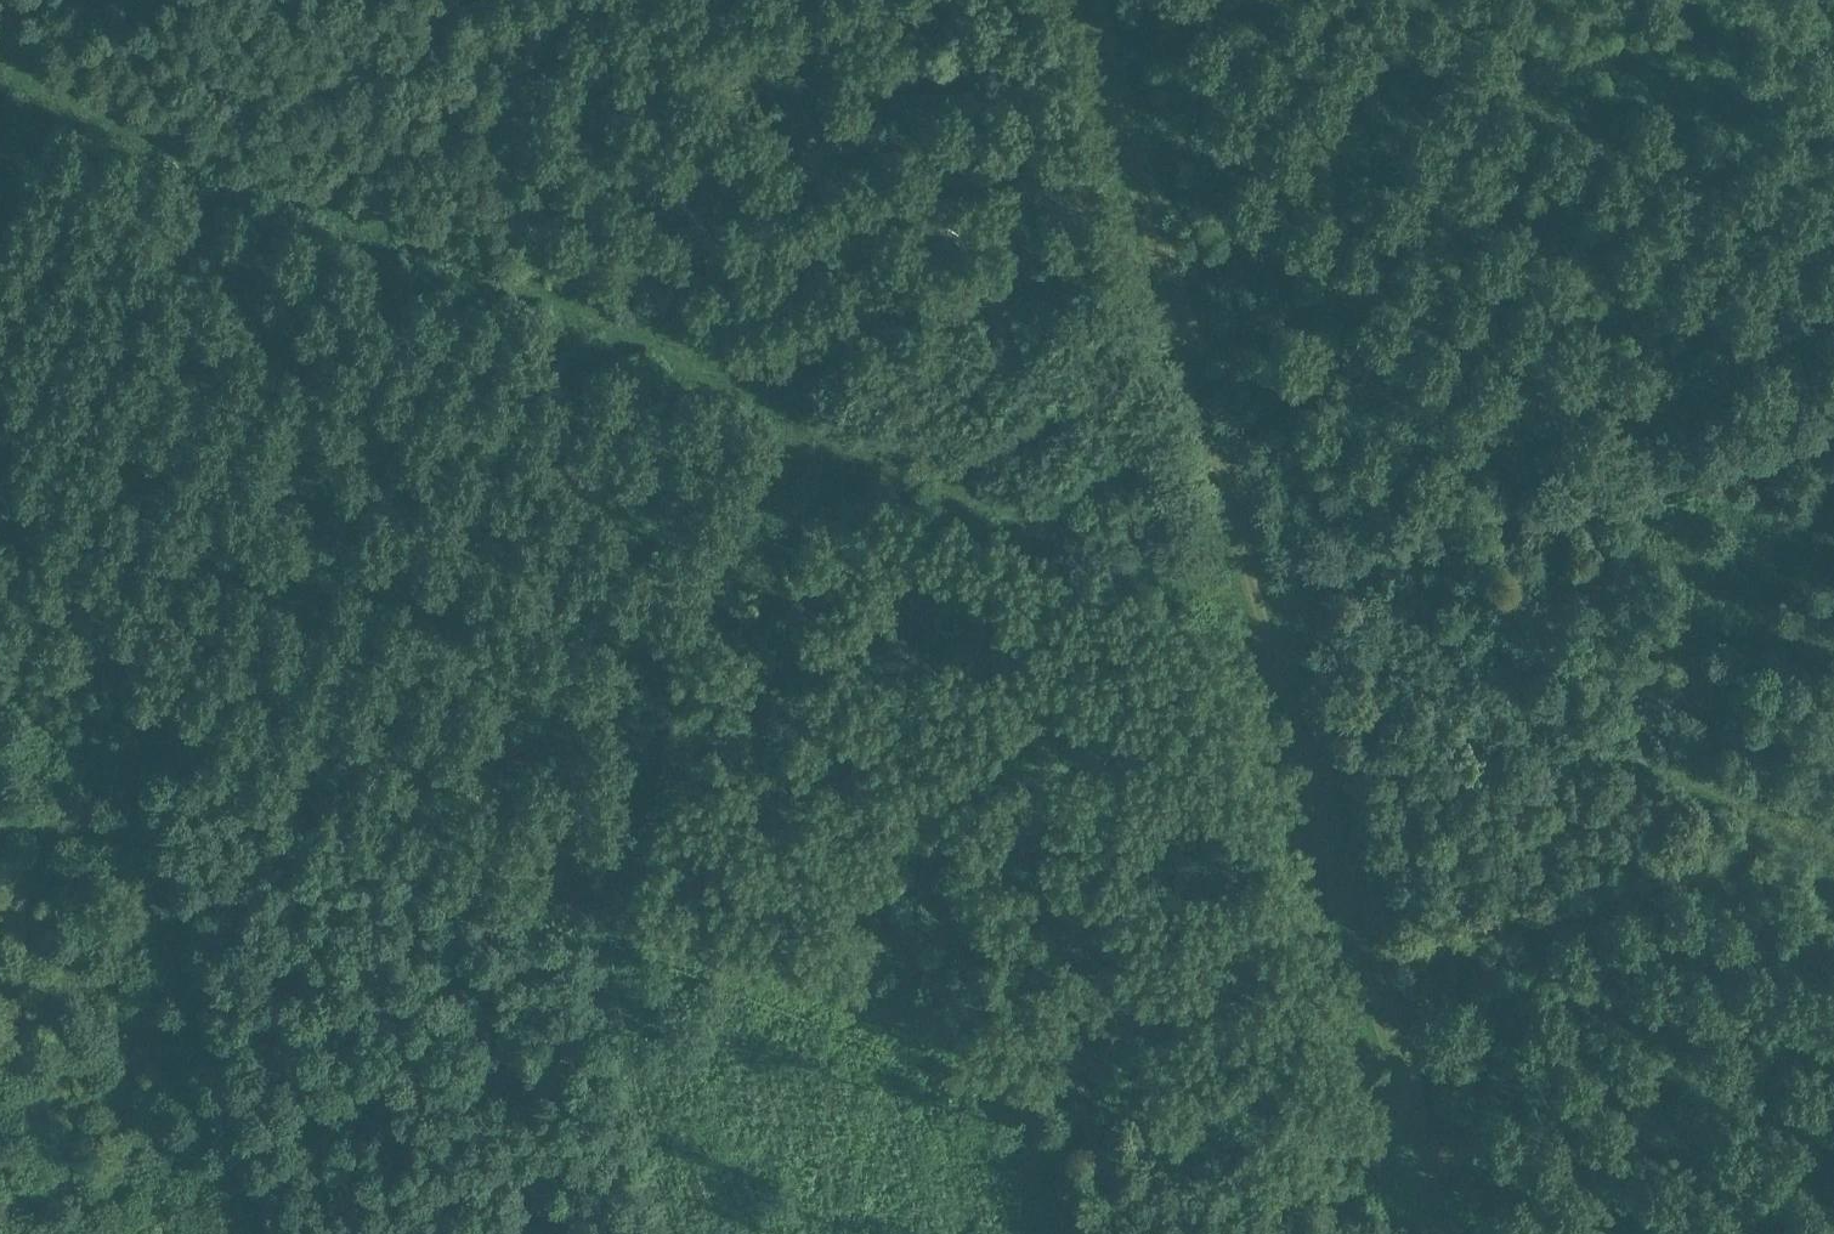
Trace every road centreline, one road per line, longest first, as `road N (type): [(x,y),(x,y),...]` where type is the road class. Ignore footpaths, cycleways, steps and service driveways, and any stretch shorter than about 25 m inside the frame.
road 1 (track): [(1084,0),(1453,1233)]

